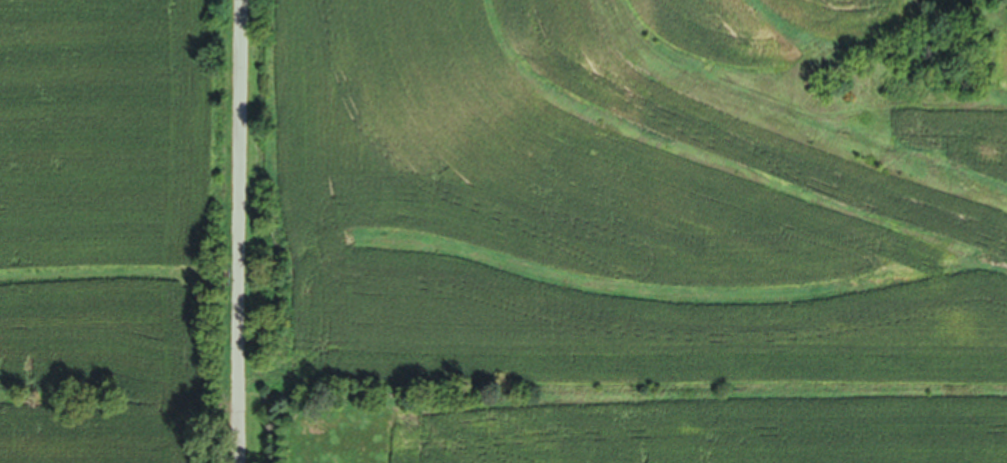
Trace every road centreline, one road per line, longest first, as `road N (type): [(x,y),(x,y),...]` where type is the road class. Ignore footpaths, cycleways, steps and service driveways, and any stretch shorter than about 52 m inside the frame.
road 1 (residential): [(237,462),(239,0)]

